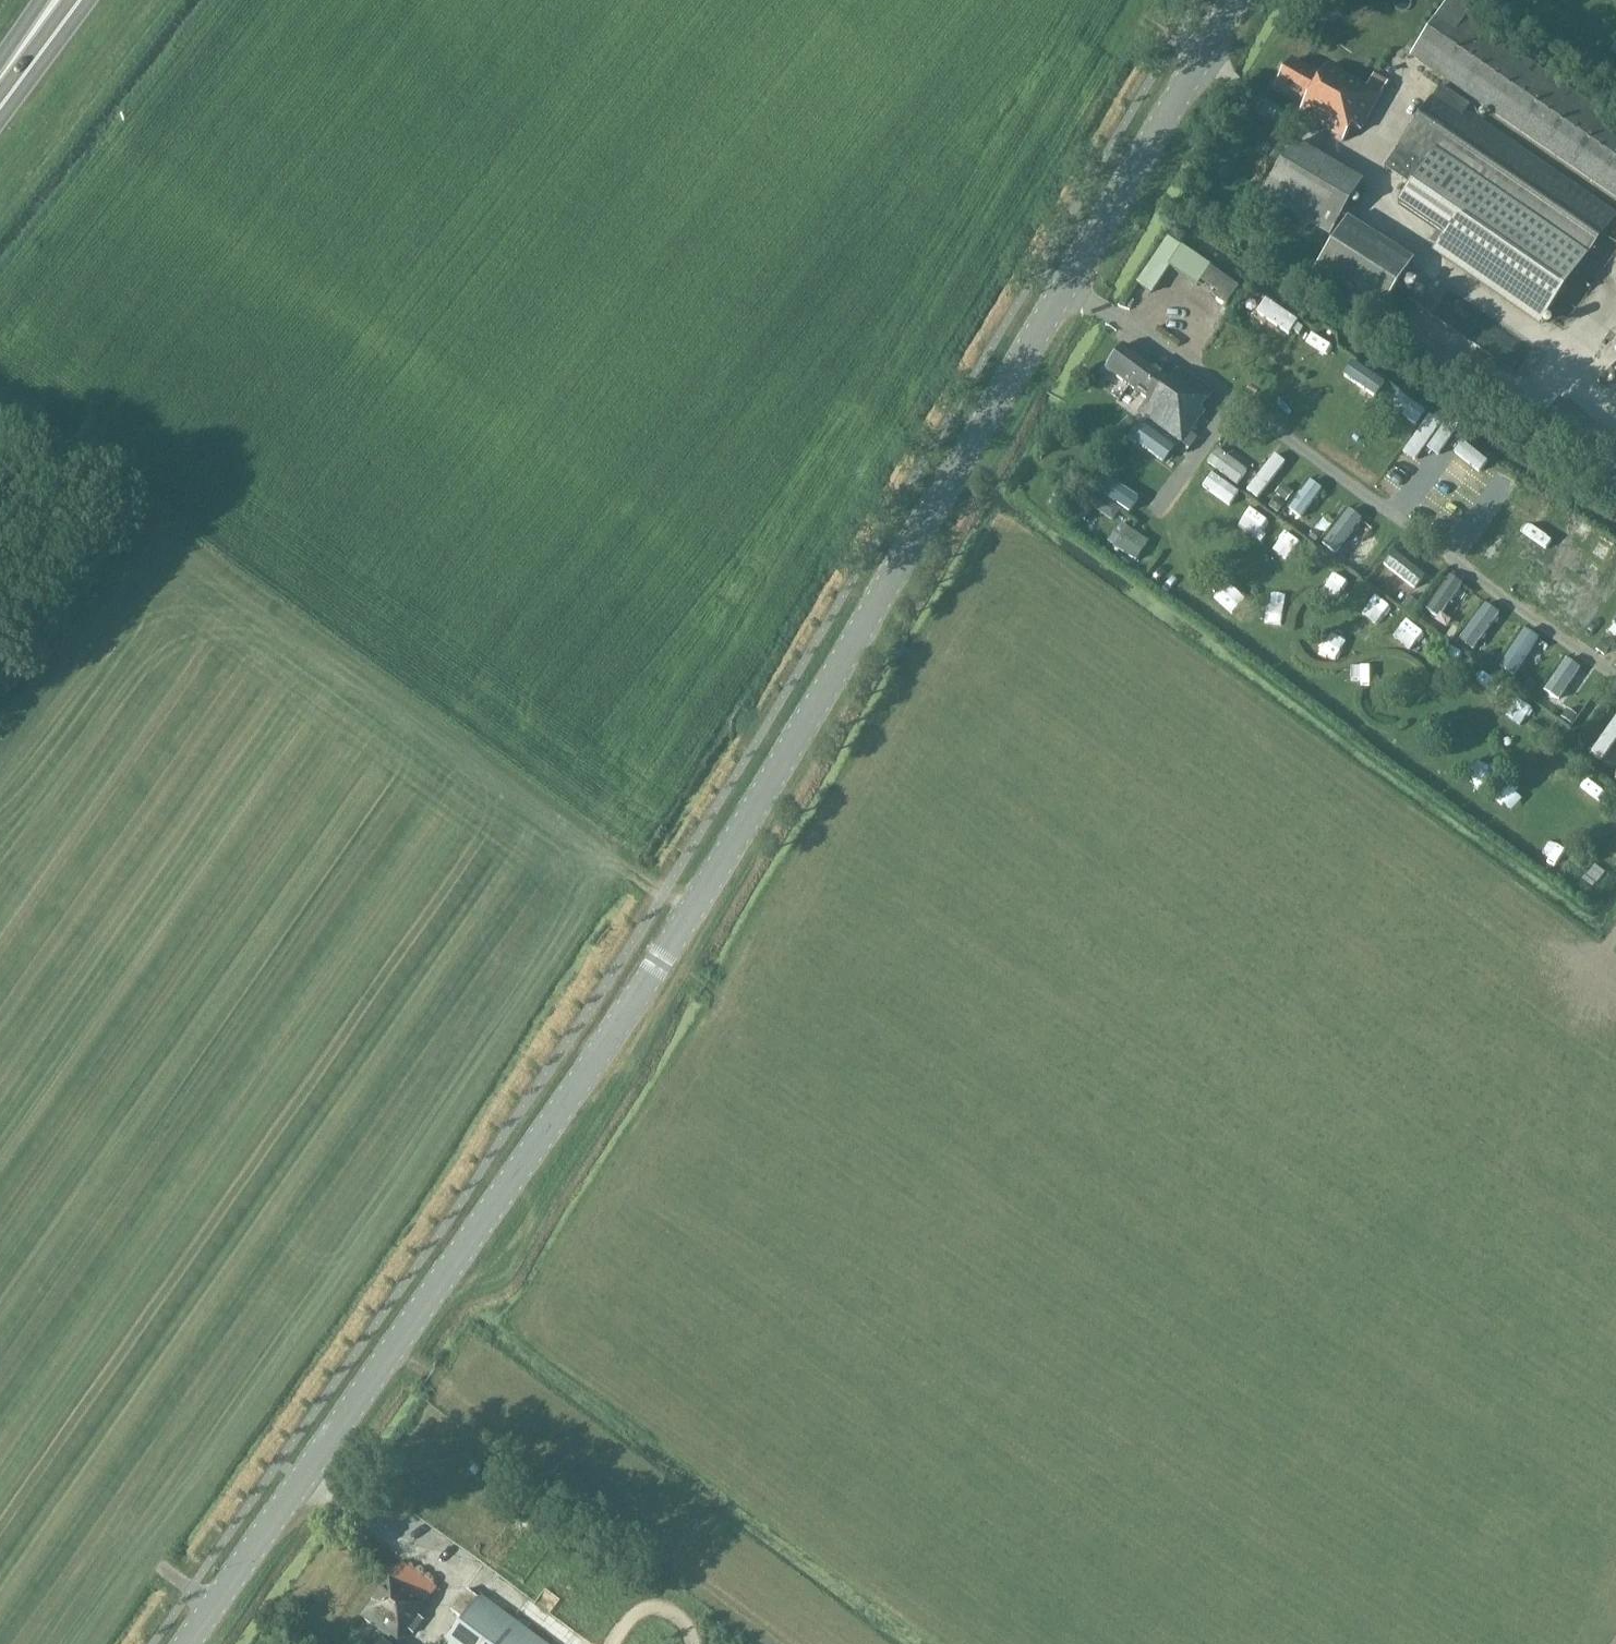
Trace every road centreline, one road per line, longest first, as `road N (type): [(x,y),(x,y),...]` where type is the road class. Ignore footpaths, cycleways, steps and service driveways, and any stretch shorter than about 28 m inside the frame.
road 1 (tertiary): [(187,1643),(677,940),(1236,0)]
road 2 (trunk): [(0,106),(79,0)]

